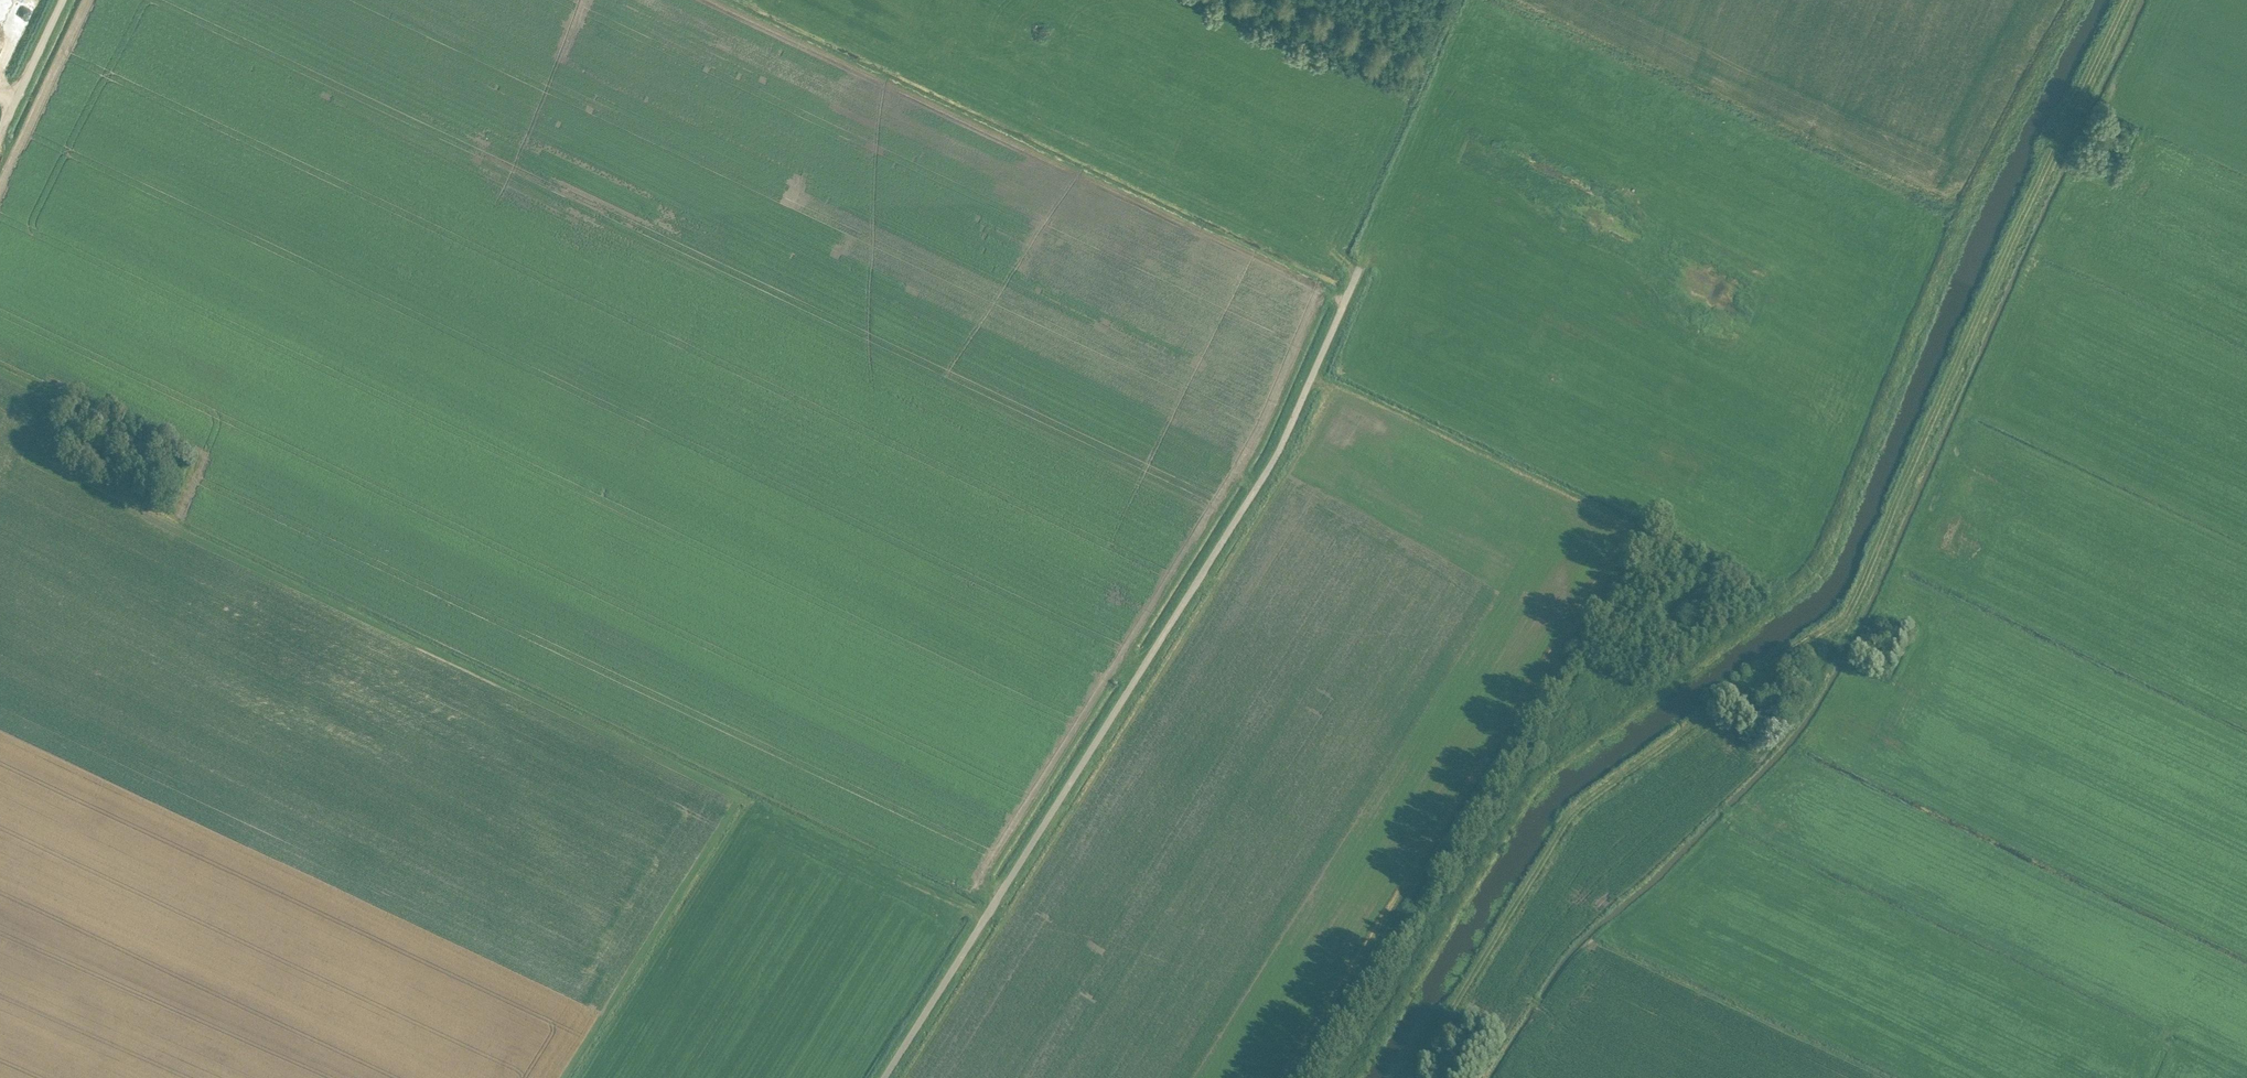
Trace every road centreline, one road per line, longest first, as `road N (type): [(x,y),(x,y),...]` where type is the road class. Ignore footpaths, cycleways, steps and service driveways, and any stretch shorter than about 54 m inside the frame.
road 1 (unclassified): [(887,1077),(1269,466),(1358,273)]
road 2 (unclassified): [(0,119),(55,0)]

